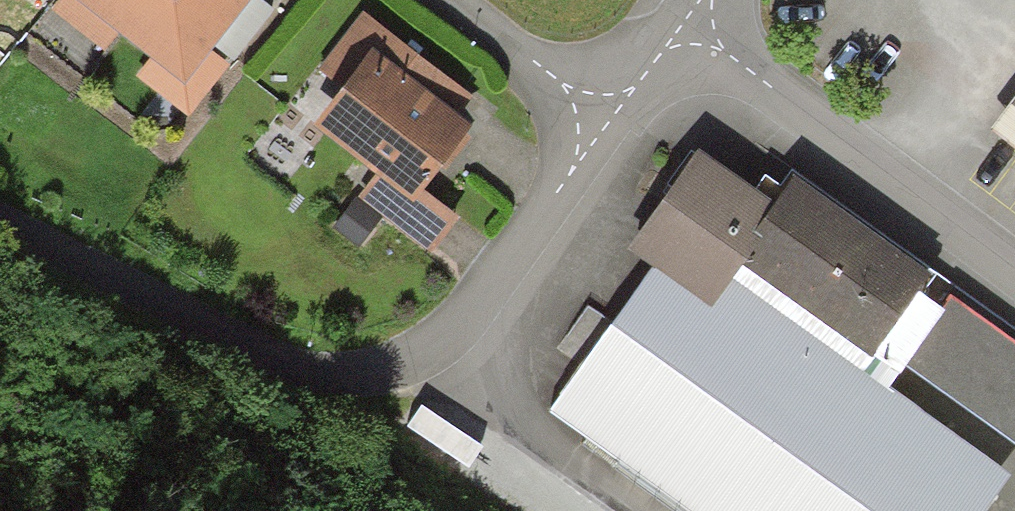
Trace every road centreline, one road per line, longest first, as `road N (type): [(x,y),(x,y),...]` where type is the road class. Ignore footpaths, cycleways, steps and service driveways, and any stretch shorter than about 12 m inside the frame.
road 1 (residential): [(386,369),(329,375),(268,355),(0,222)]
road 2 (residential): [(685,25),(1014,286)]
road 3 (residential): [(609,119),(462,322),(427,352),(386,369)]
road 4 (residential): [(609,119),(450,0)]
road 5 (residential): [(685,25),(609,119)]

